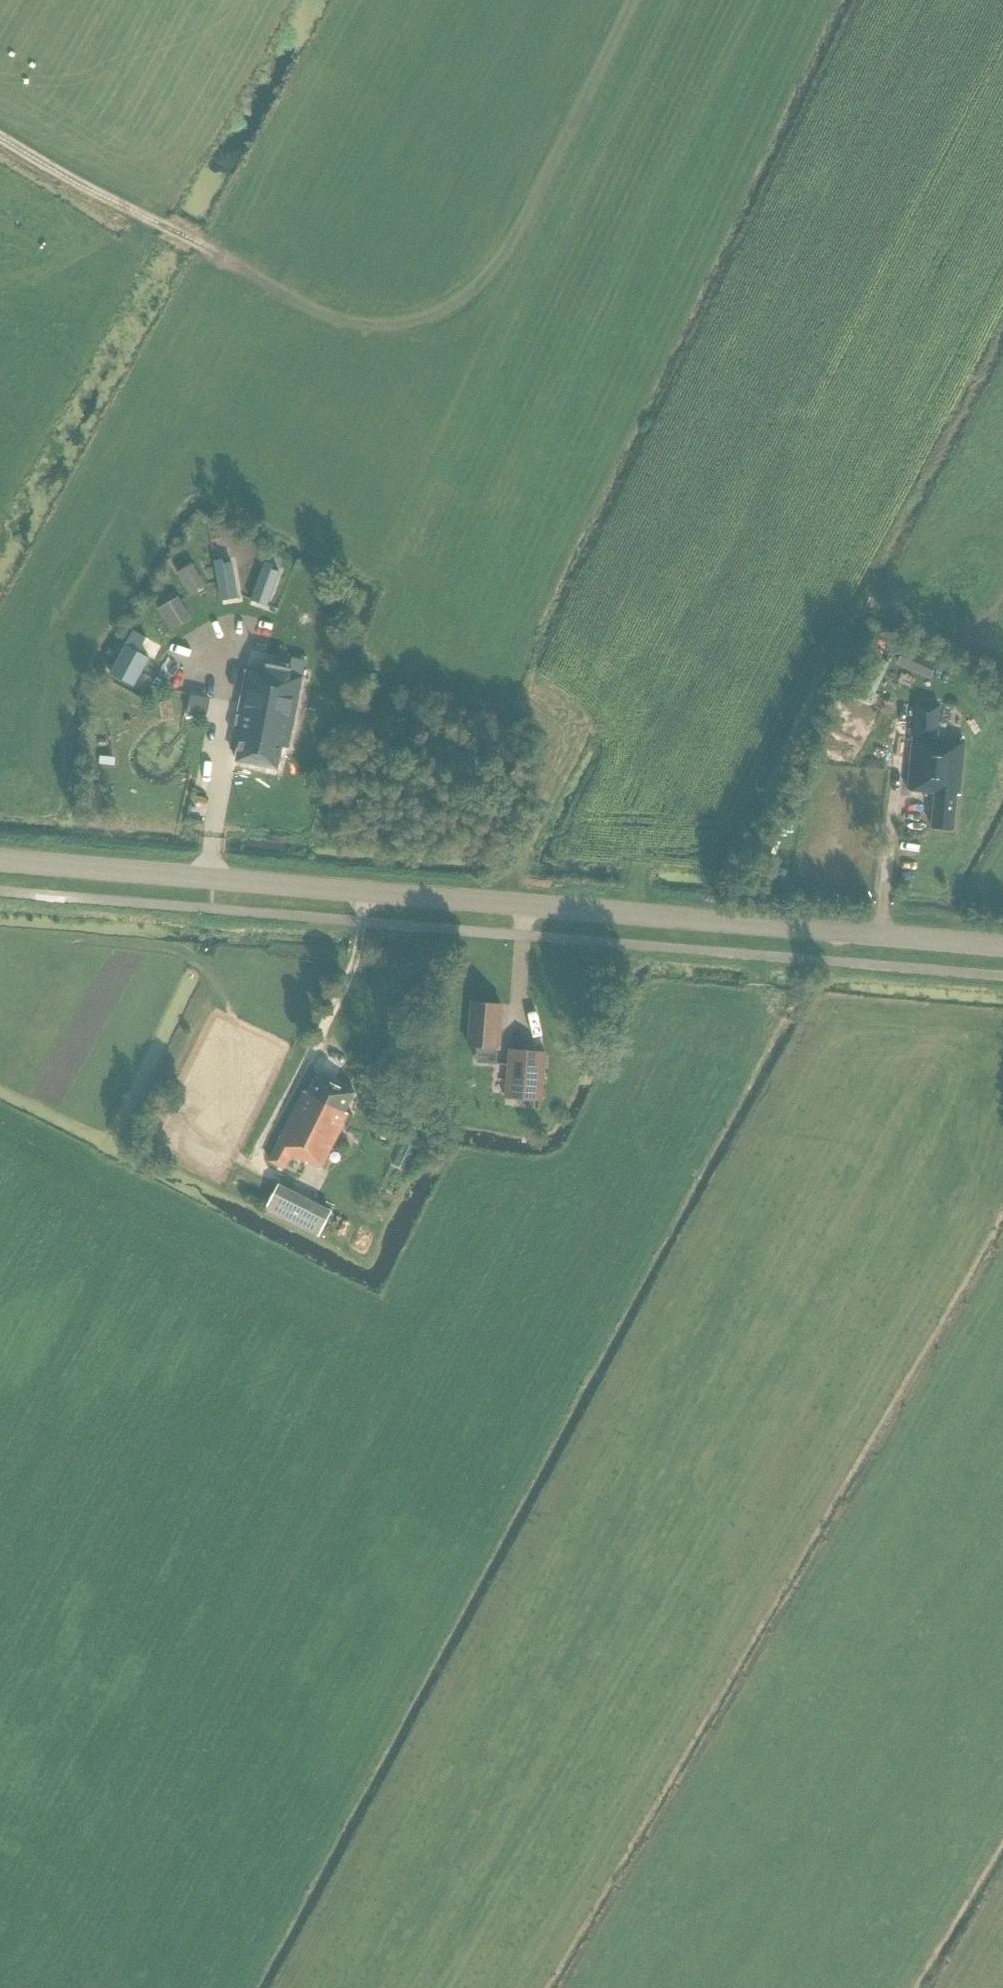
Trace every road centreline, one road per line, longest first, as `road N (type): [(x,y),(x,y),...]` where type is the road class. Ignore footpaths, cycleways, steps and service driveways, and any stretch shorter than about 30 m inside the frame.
road 1 (secondary): [(1002,948),(0,860)]

